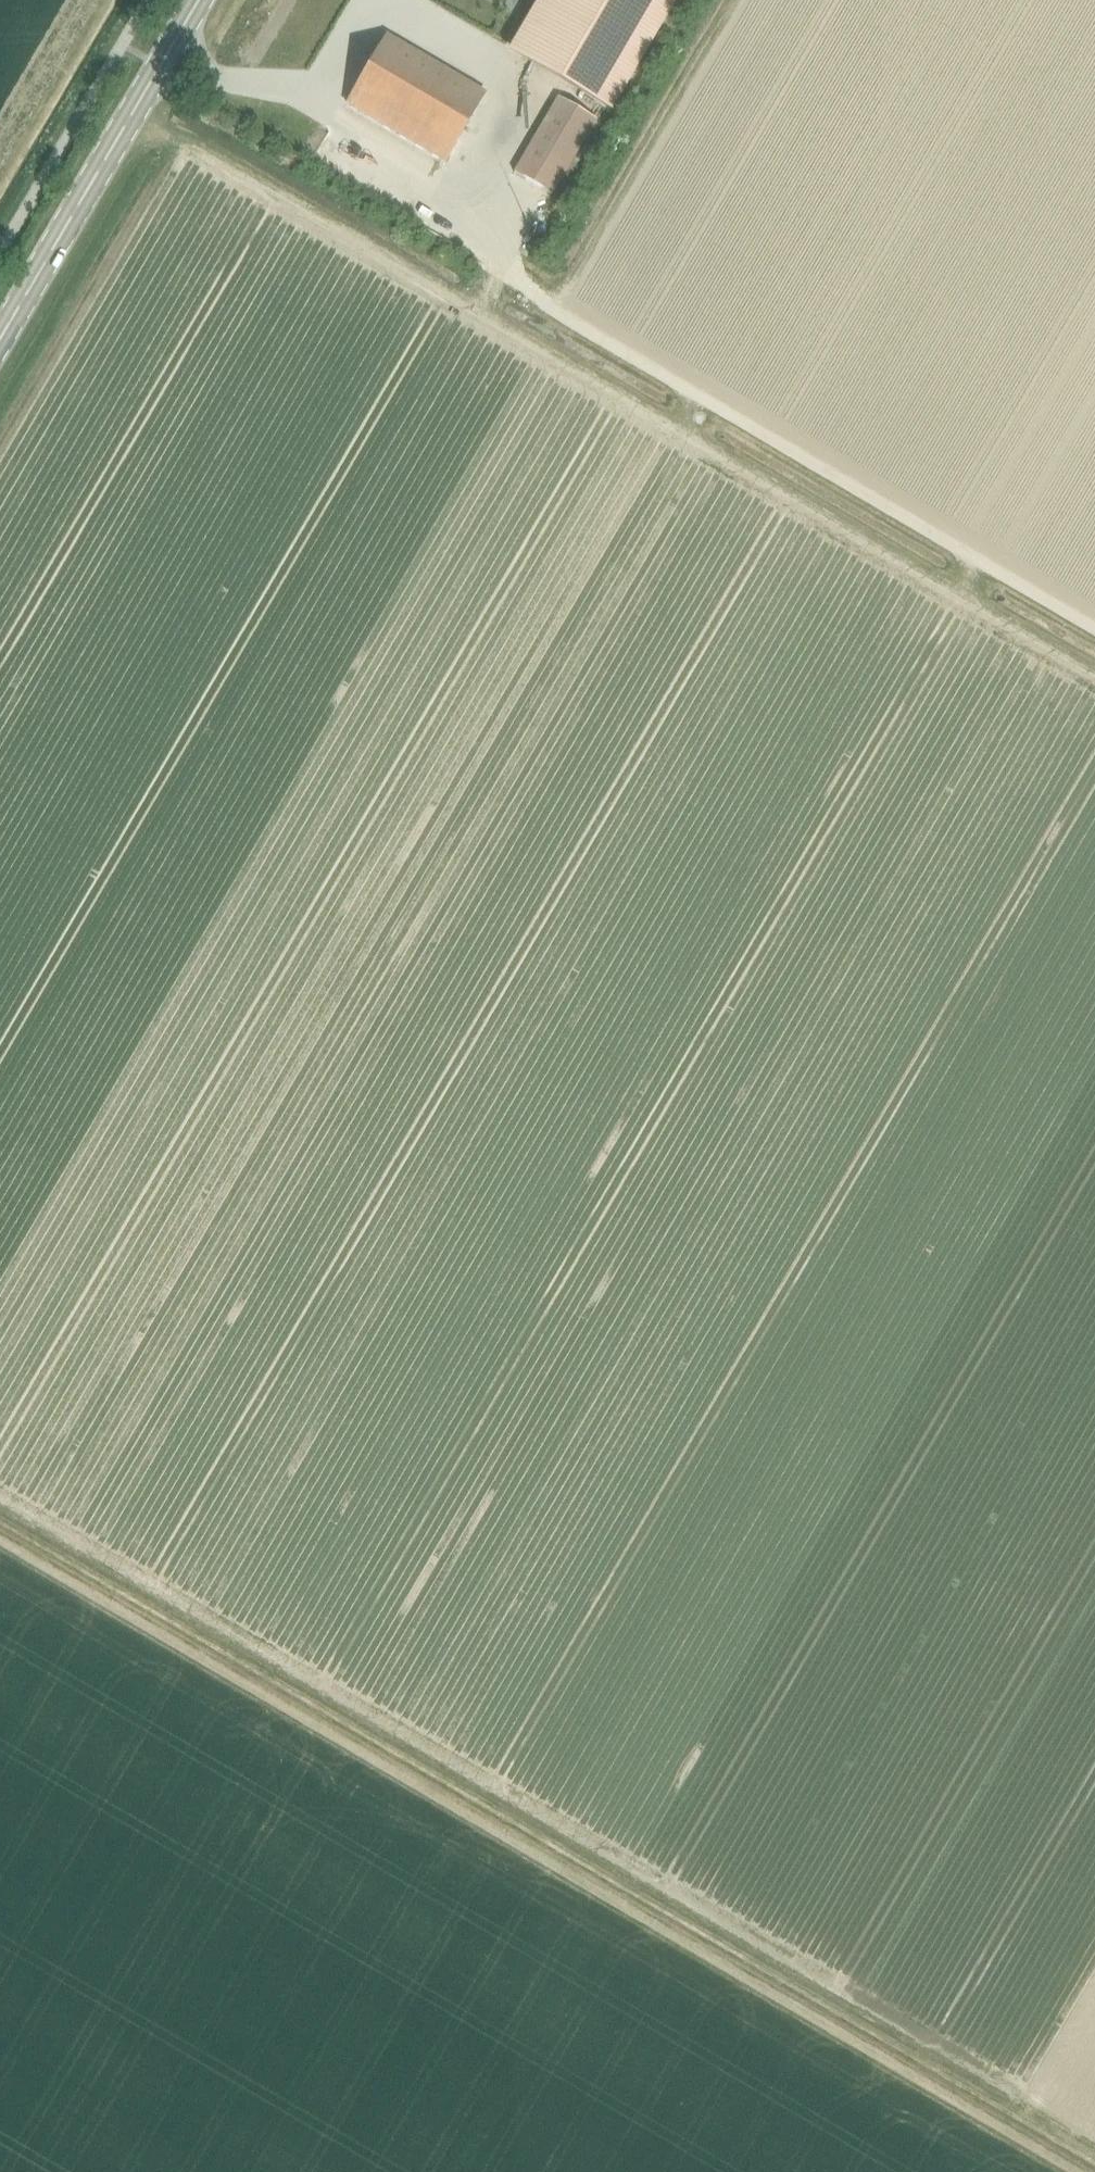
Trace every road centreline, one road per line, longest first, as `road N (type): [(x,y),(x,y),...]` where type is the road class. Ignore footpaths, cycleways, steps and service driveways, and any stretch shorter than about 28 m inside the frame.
road 1 (primary): [(0,339),(199,0)]

